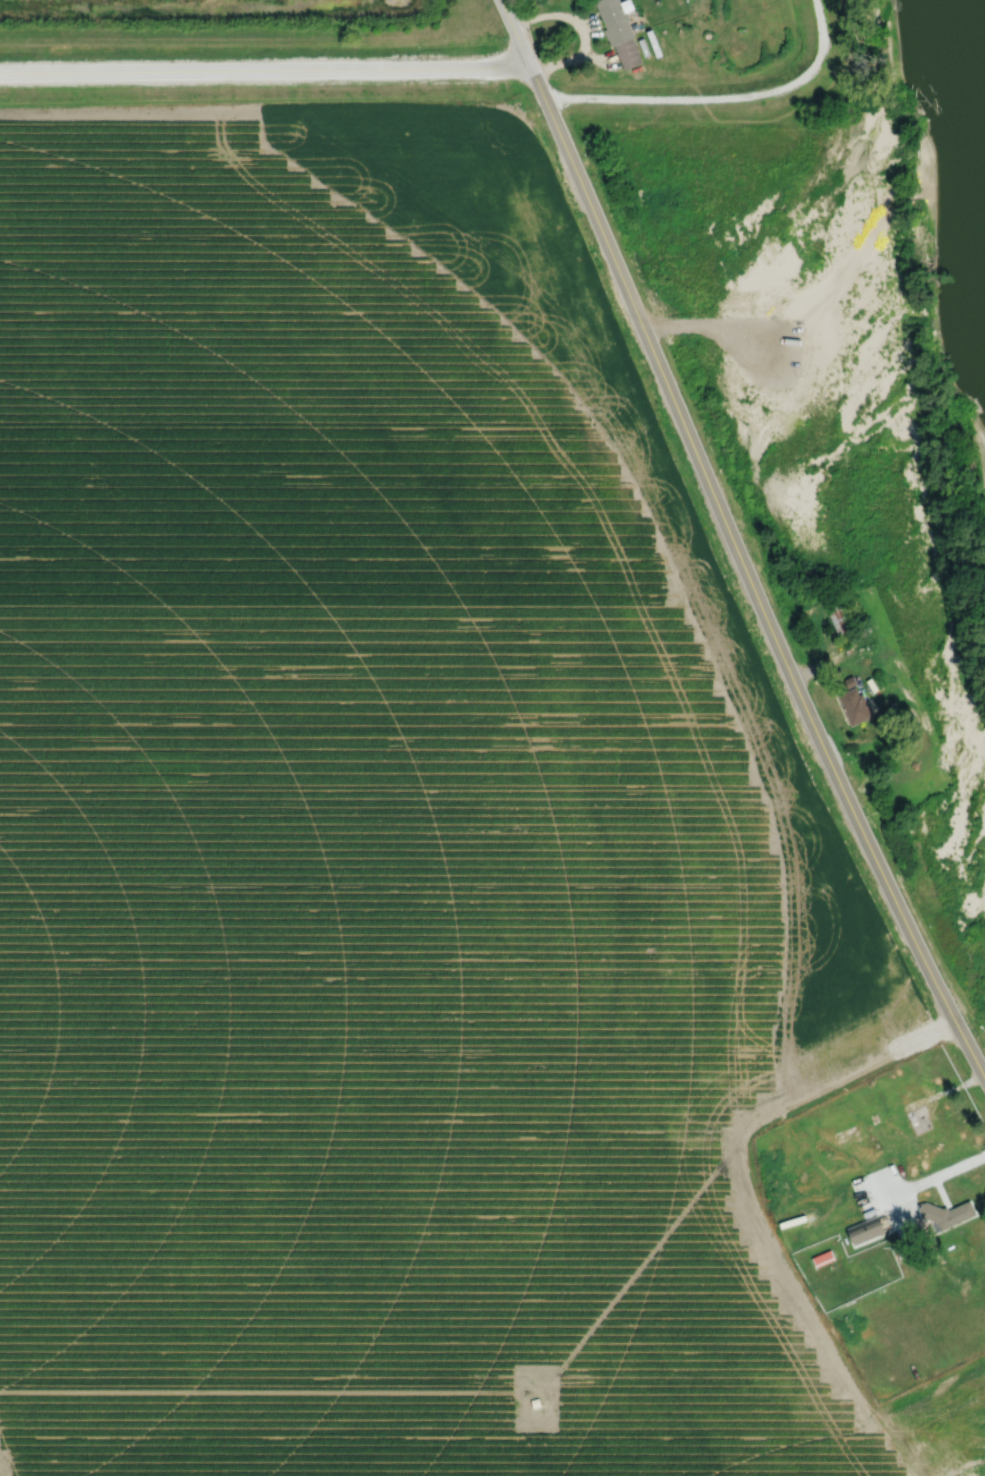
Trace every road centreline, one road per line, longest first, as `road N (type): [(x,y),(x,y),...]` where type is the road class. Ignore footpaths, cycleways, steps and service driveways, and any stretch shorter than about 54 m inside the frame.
road 1 (tertiary): [(501,0),(785,662),(984,1075)]
road 2 (residential): [(0,70),(529,65)]

